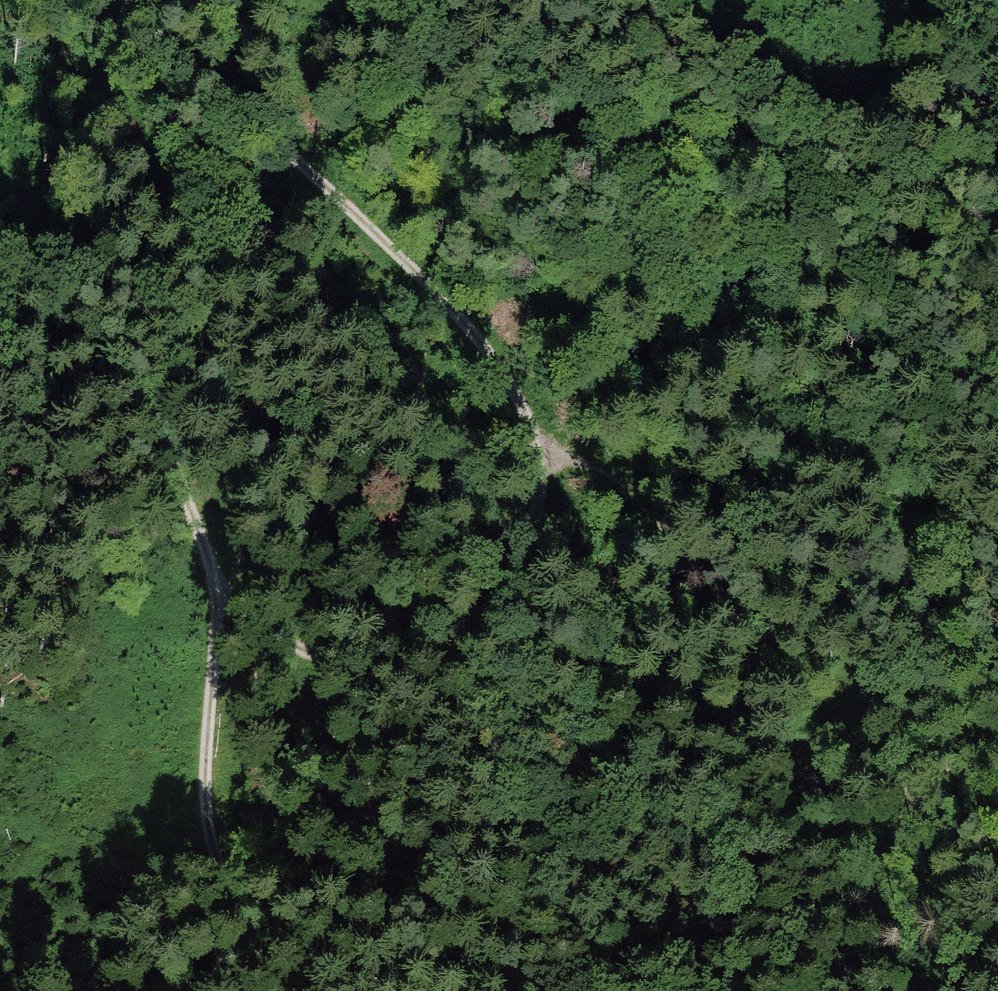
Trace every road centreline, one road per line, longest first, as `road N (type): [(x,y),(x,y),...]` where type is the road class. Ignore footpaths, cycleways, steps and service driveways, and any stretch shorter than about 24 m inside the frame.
road 1 (track): [(216,592),(269,636),(360,661),(413,653),(473,621),(529,571),(539,463),(482,342),(364,220),(117,0)]
road 2 (track): [(0,344),(52,341),(119,370),(216,592),(221,845),(258,928),(384,990)]
road 3 (track): [(927,790),(849,708),(803,691),(663,537)]
road 4 (unclassified): [(961,0),(997,214)]

